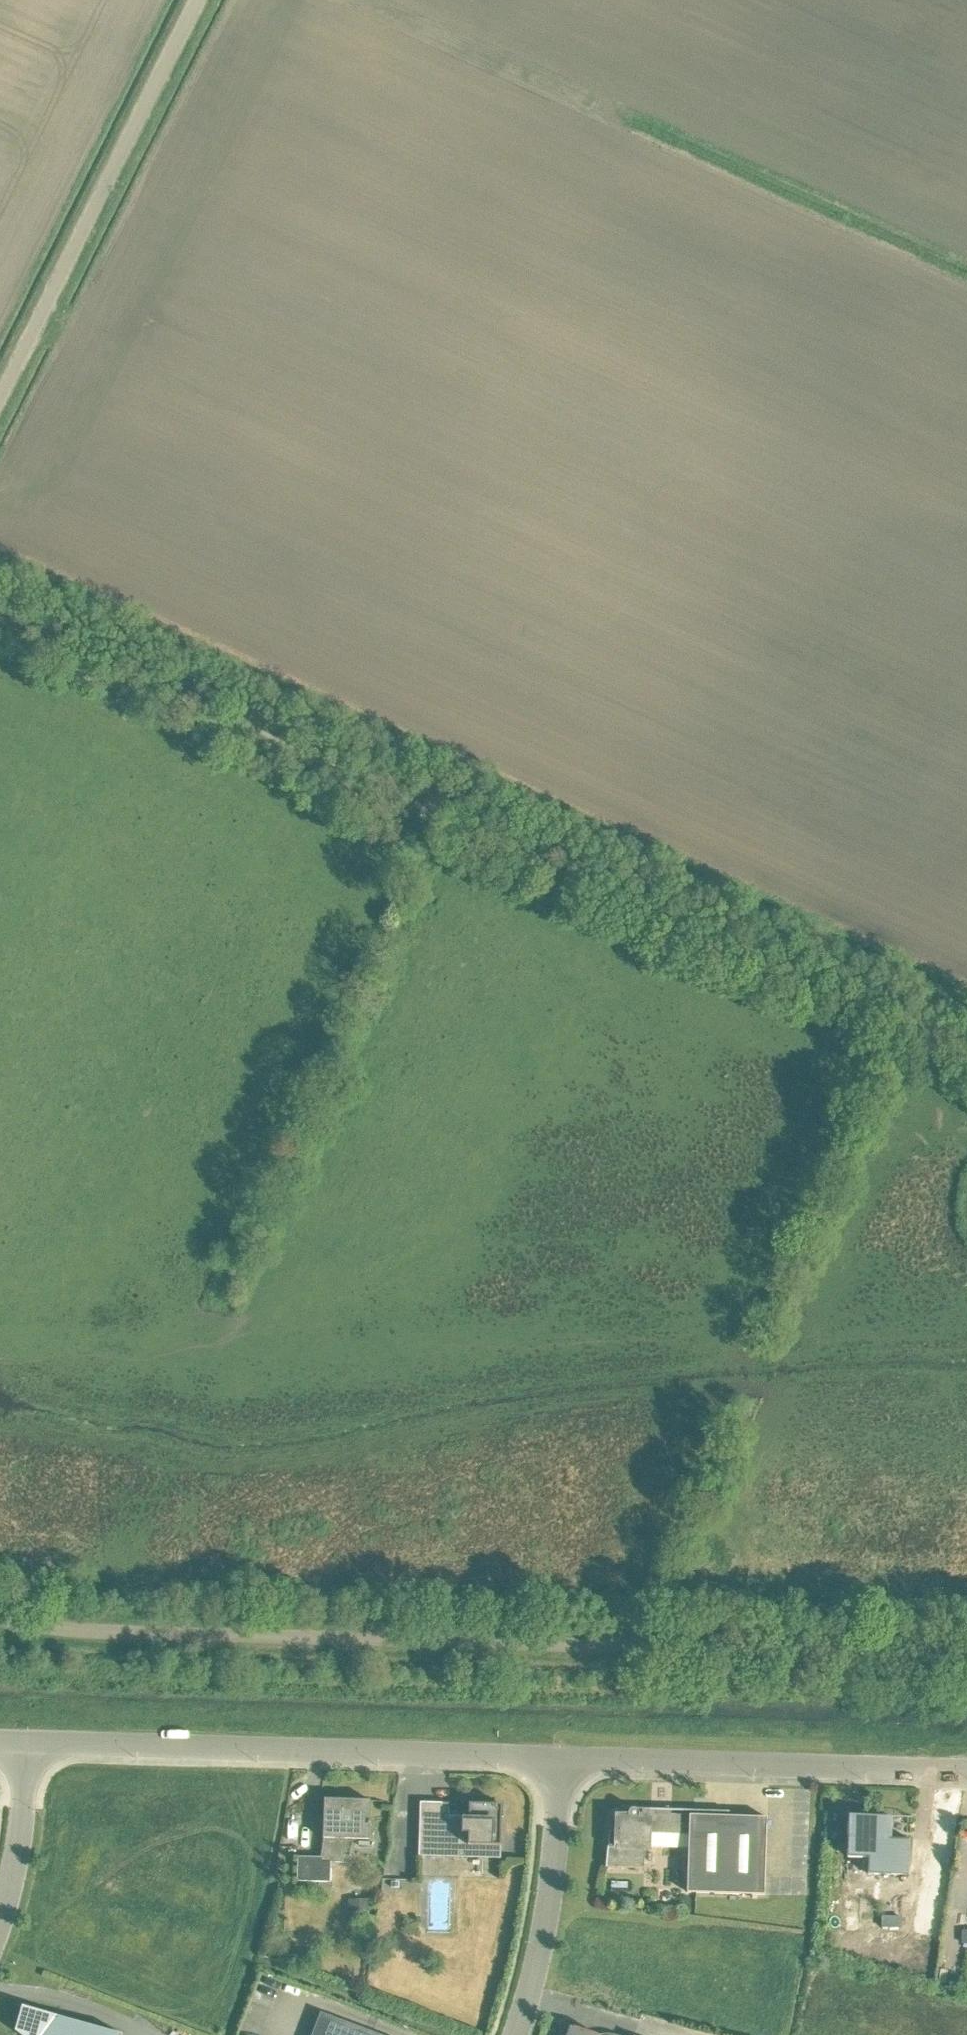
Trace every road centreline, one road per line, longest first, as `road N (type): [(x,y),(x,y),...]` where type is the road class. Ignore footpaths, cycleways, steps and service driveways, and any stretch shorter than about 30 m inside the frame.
road 1 (unclassified): [(0,1625),(966,1657)]
road 2 (residential): [(559,1760),(24,1743)]
road 3 (unclassified): [(197,0),(0,401)]
road 4 (residential): [(966,1771),(559,1760)]
road 5 (residential): [(559,1760),(549,1907),(515,2034)]
road 6 (residential): [(0,1919),(21,1828),(24,1743)]

